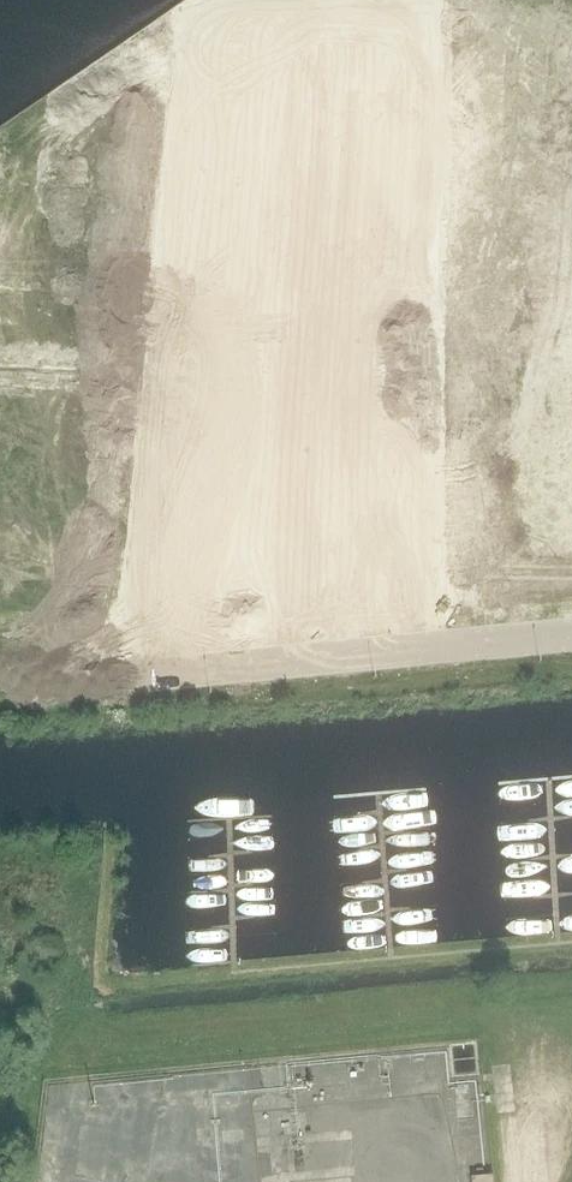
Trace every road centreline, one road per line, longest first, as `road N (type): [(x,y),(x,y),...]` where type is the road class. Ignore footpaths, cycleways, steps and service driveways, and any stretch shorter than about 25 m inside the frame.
road 1 (unclassified): [(571,635),(184,671)]

